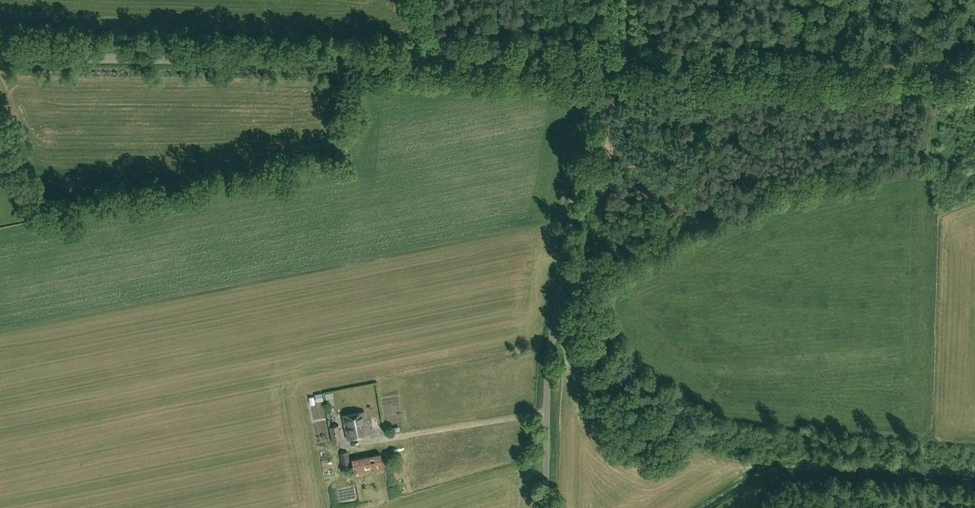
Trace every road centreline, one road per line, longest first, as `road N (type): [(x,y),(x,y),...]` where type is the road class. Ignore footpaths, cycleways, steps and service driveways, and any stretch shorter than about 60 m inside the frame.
road 1 (unclassified): [(603,72),(0,59)]
road 2 (unclassified): [(547,507),(550,344),(603,72)]
road 3 (unclassified): [(974,78),(603,72)]

